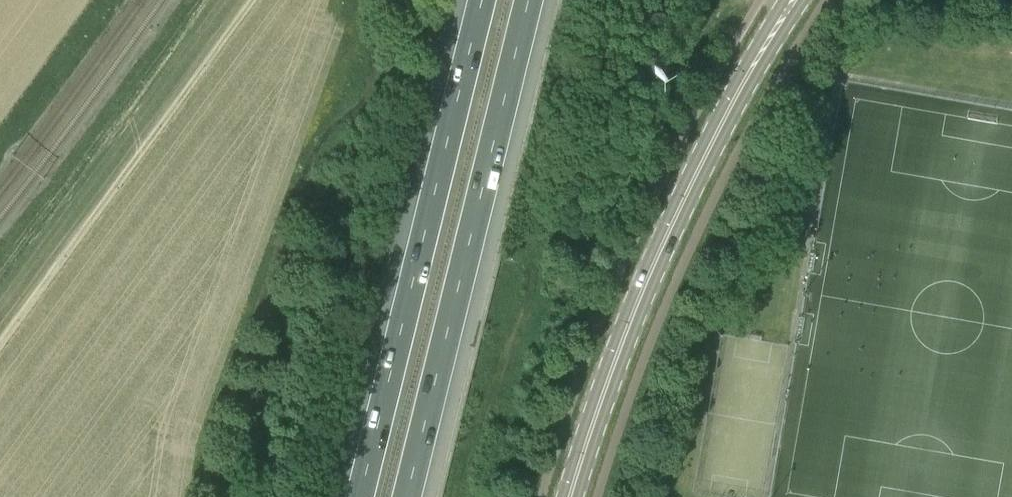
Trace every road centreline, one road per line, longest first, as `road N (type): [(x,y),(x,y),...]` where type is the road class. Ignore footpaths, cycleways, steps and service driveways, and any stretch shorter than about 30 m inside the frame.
road 1 (secondary): [(570,496),(650,274),(707,150),(793,0)]
road 2 (motorway): [(412,496),(540,0)]
road 3 (motorway): [(485,0),(359,496)]

